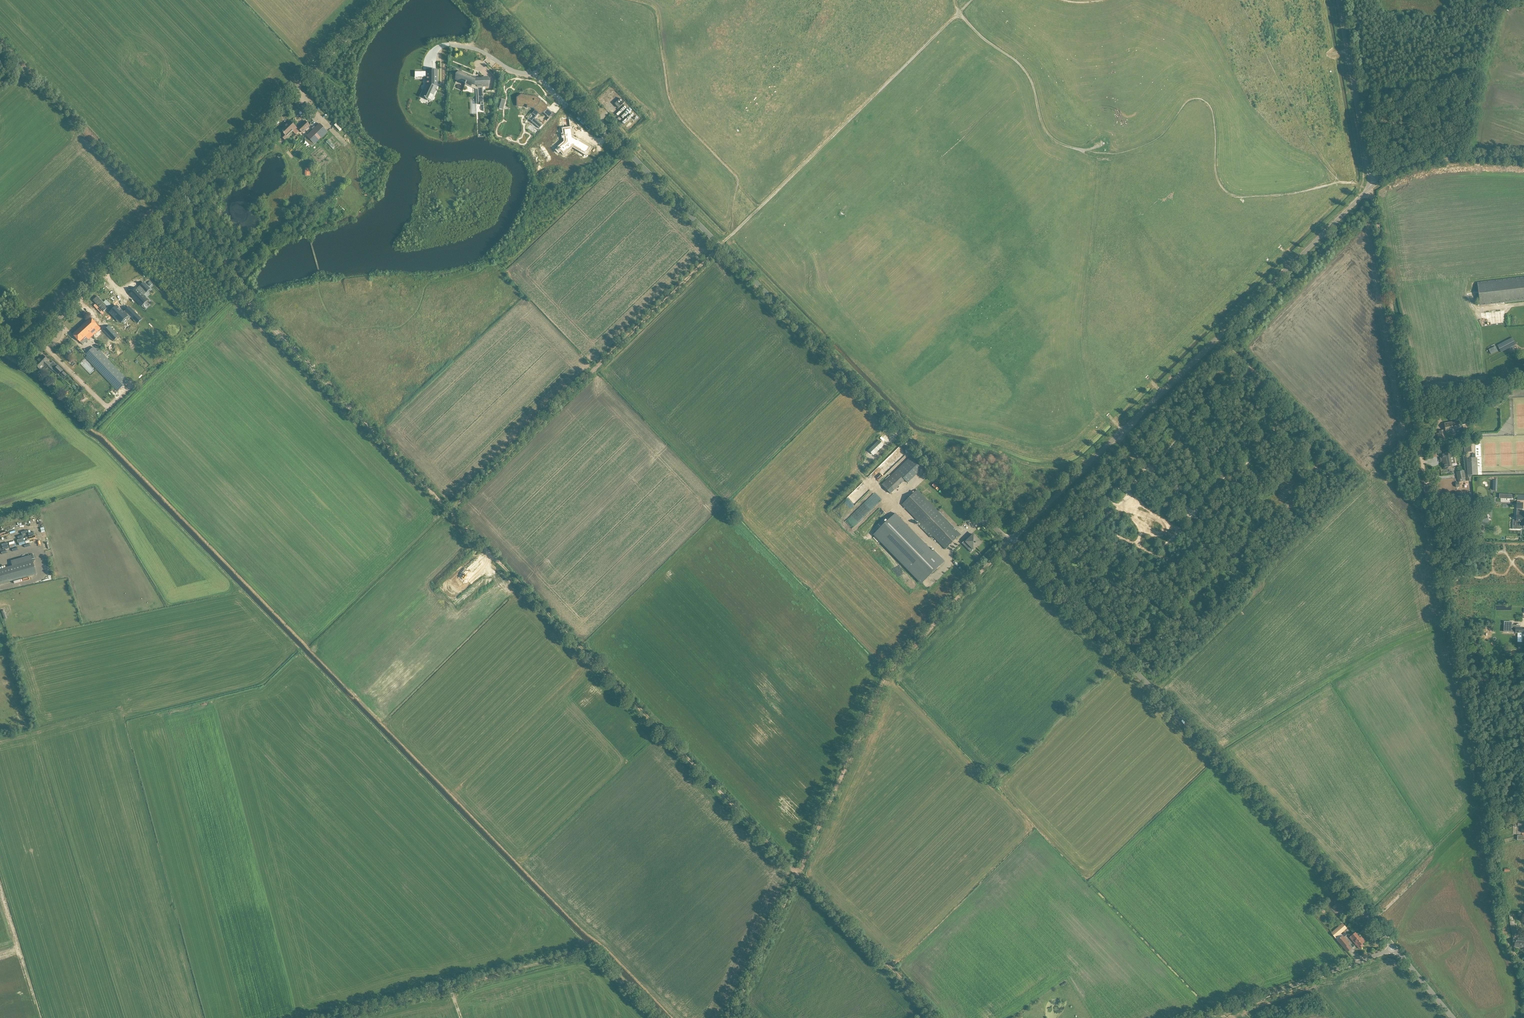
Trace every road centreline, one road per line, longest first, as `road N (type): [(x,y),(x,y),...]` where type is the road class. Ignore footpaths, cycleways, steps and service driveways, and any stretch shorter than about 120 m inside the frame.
road 1 (track): [(1523,961),(1509,946),(1463,713),(1372,185)]
road 2 (unclassified): [(1010,541),(865,404),(543,66)]
road 3 (track): [(799,873),(350,408)]
road 4 (unclassified): [(1395,948),(1010,541)]
road 5 (unclassified): [(1010,541),(1372,185)]
road 6 (track): [(1010,541),(886,677),(799,873)]
road 7 (track): [(720,247),(450,512)]
road 8 (track): [(352,1015),(583,951),(655,1017)]
road 9 (unclassified): [(166,215),(386,0)]
road 10 (unclassified): [(350,408),(166,215)]
road 11 (track): [(166,215),(0,42)]
road 12 (unclassified): [(0,350),(23,353),(166,215)]
road 13 (unclassified): [(1203,1017),(1395,948)]
road 14 (track): [(799,873),(934,1017)]
road 15 (unclassified): [(1372,185),(1338,0)]
road 16 (track): [(799,873),(730,1017)]
road 17 (unclassified): [(1372,185),(1430,162),(1523,159)]

